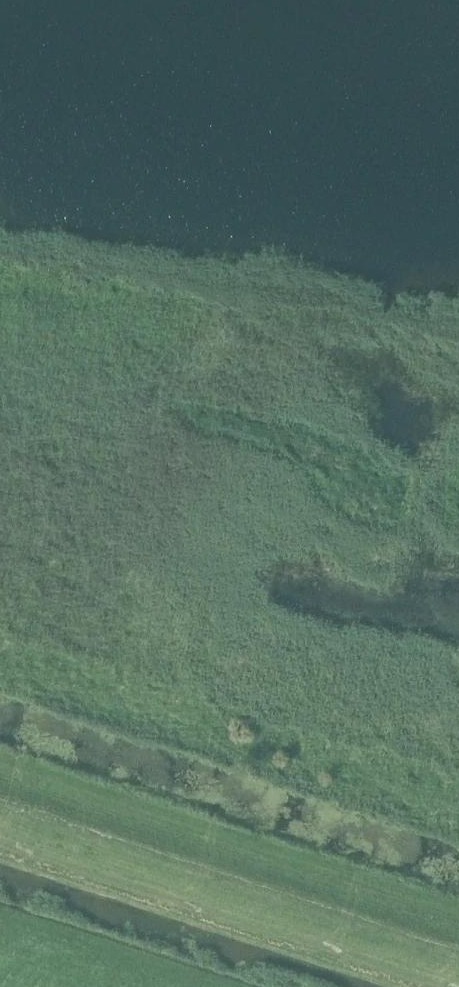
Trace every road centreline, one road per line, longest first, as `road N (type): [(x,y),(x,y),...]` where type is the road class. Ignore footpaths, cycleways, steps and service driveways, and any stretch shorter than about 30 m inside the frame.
road 1 (track): [(184,405),(307,449),(375,502),(399,508),(458,501)]

